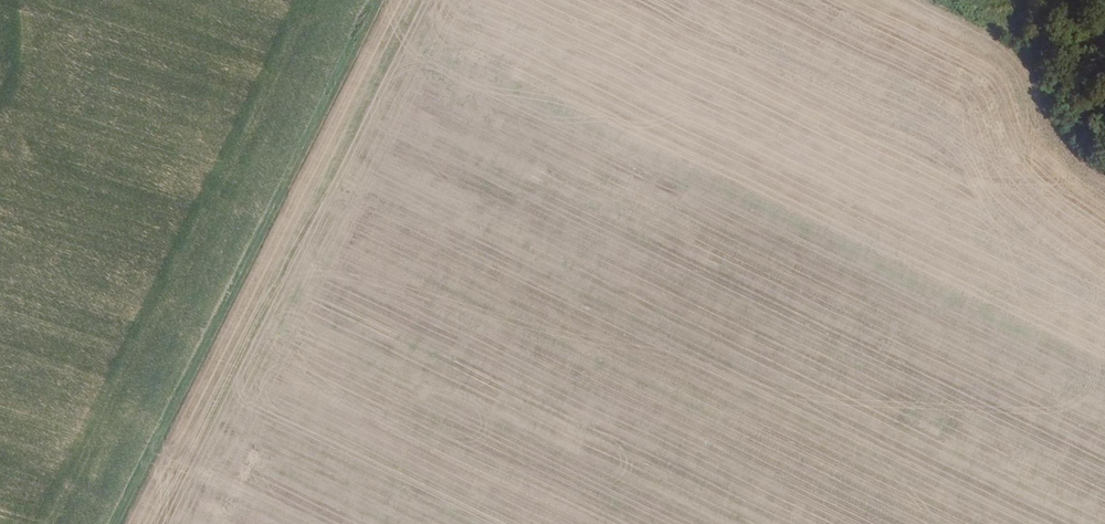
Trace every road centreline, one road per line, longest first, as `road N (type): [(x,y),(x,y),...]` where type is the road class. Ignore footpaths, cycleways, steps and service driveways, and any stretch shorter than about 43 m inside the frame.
road 1 (track): [(116,523),(376,0)]

